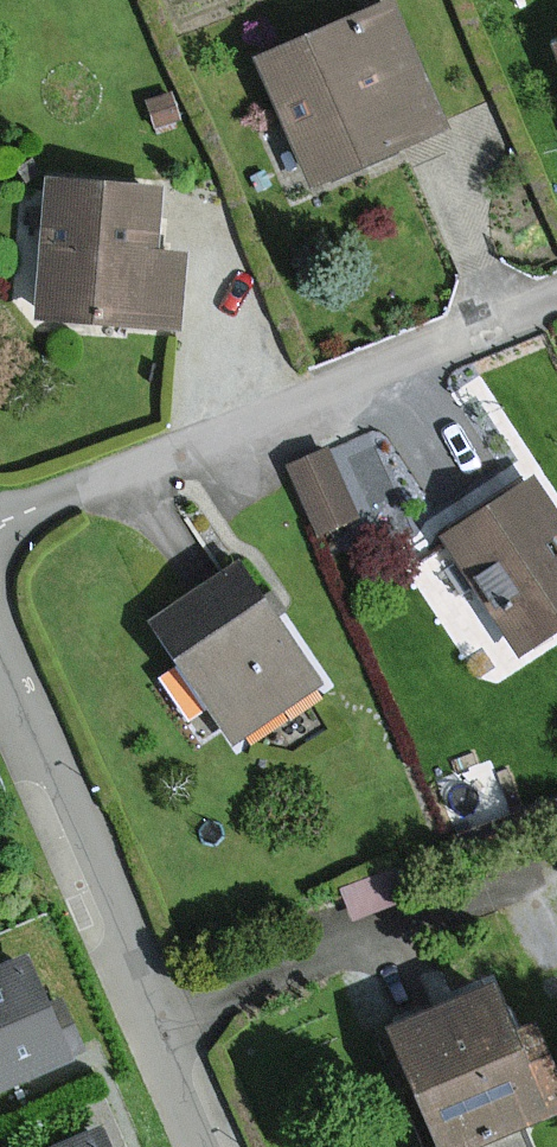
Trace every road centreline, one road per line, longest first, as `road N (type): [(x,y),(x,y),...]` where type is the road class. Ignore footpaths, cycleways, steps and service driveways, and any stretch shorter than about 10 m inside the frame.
road 1 (residential): [(556,296),(0,516)]
road 2 (residential): [(0,682),(201,1146)]

